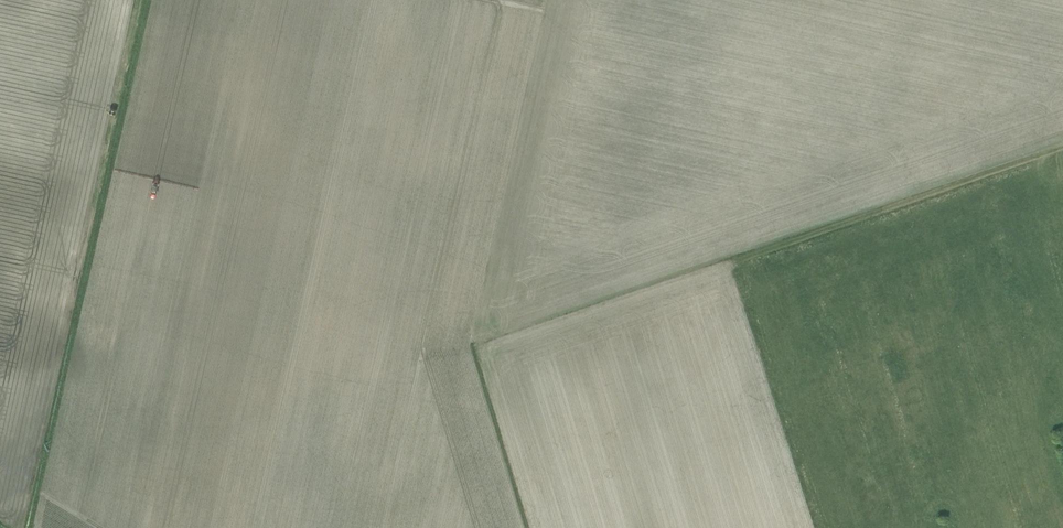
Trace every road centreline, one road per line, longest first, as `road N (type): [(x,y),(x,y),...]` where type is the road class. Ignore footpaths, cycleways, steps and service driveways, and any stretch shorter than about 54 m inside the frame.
road 1 (track): [(731,264),(1062,151)]

